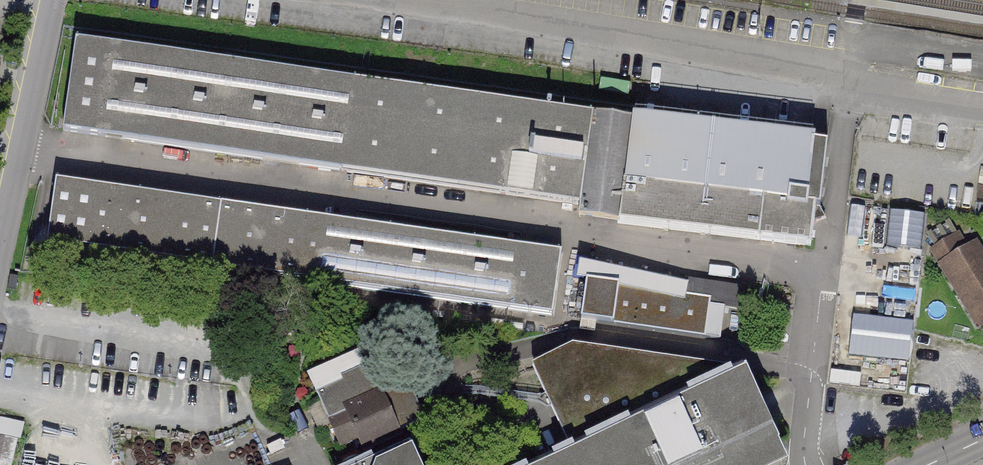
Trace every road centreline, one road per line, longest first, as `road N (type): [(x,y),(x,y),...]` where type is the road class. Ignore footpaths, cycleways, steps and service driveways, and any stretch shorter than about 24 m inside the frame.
road 1 (residential): [(982,108),(789,64),(405,0)]
road 2 (residential): [(0,244),(51,0)]

